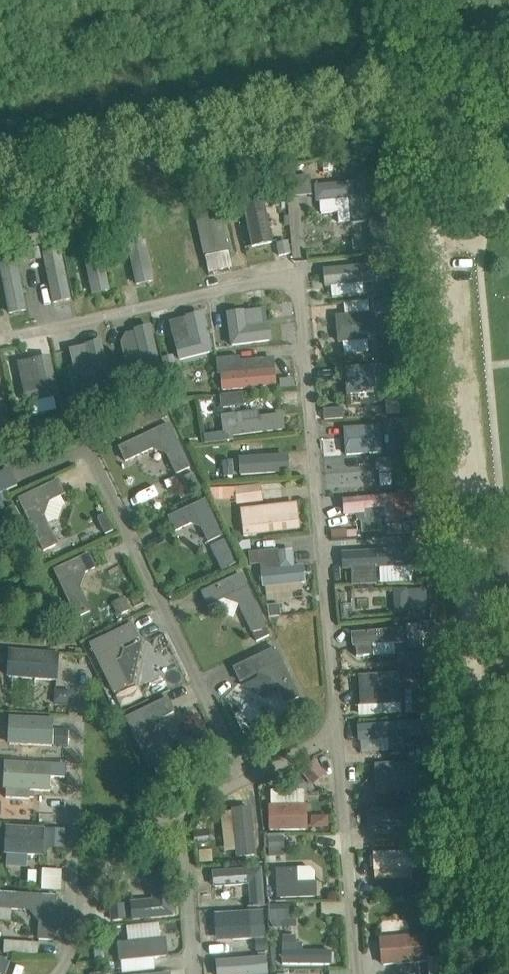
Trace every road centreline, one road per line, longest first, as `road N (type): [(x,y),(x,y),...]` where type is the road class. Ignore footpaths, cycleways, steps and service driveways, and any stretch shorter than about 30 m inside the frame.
road 1 (track): [(419,0),(495,973)]
road 2 (unclassified): [(508,81),(0,192)]

